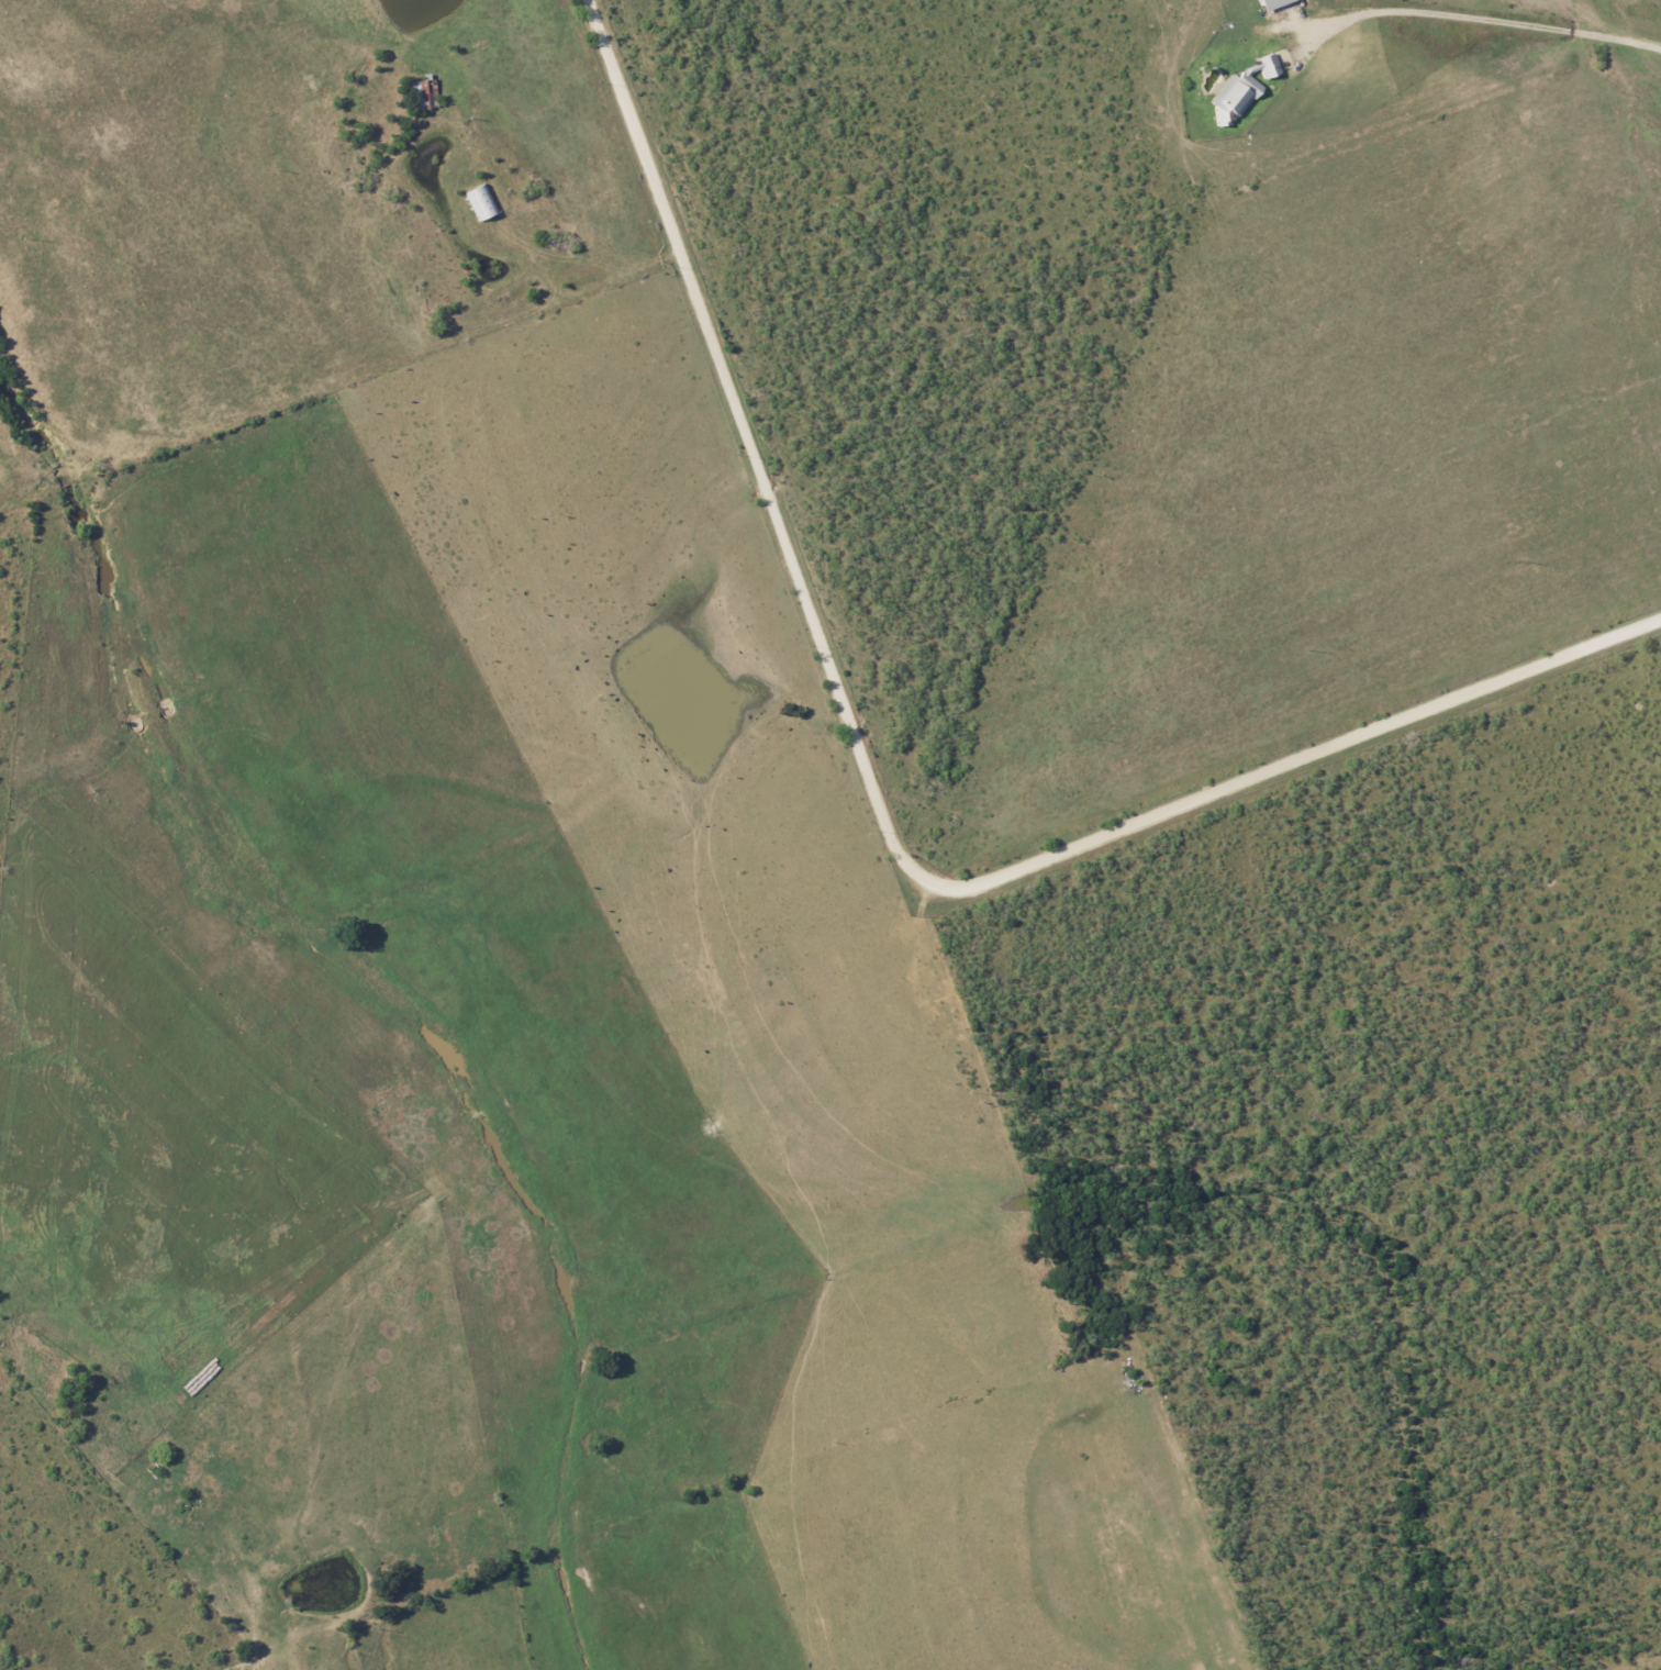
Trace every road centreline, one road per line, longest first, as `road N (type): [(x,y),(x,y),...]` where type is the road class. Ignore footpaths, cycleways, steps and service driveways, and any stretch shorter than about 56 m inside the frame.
road 1 (residential): [(586,0),(895,844),(923,877),(976,882),(1660,616)]
road 2 (residential): [(687,271),(676,288),(0,531)]

